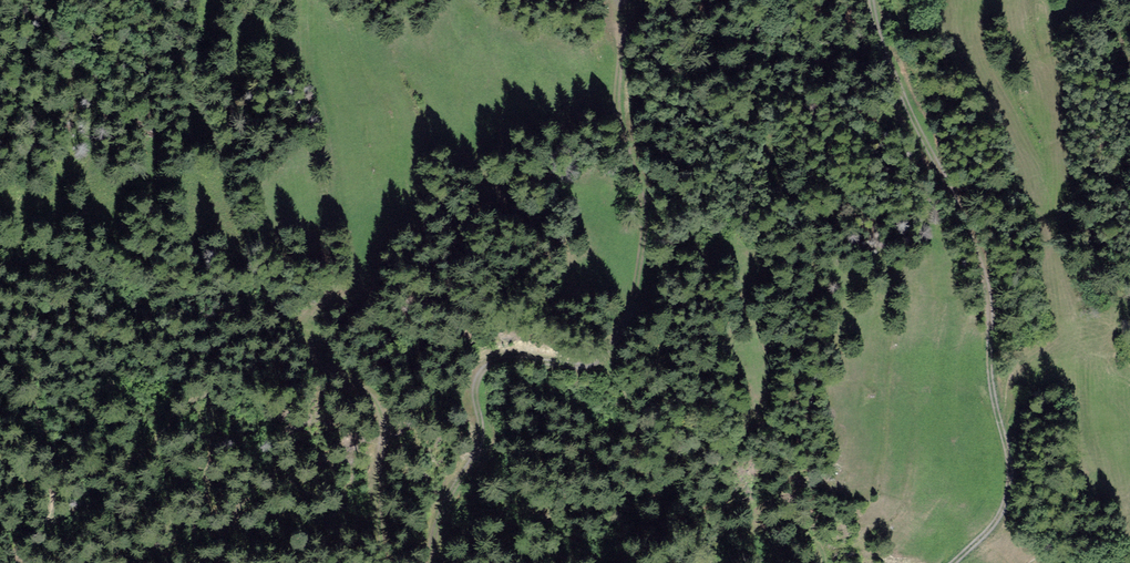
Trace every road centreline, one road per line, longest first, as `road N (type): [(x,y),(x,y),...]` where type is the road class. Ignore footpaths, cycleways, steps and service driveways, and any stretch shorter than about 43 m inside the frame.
road 1 (track): [(429,562),(457,475),(483,440),(484,370),(508,345),(591,356),(619,322),(639,246),(618,64),(619,0)]
road 2 (track): [(877,0),(914,113),(1002,247),(1008,288),(997,369),(1016,476),(1011,510),(965,562)]
road 3 (track): [(368,382),(383,562)]

